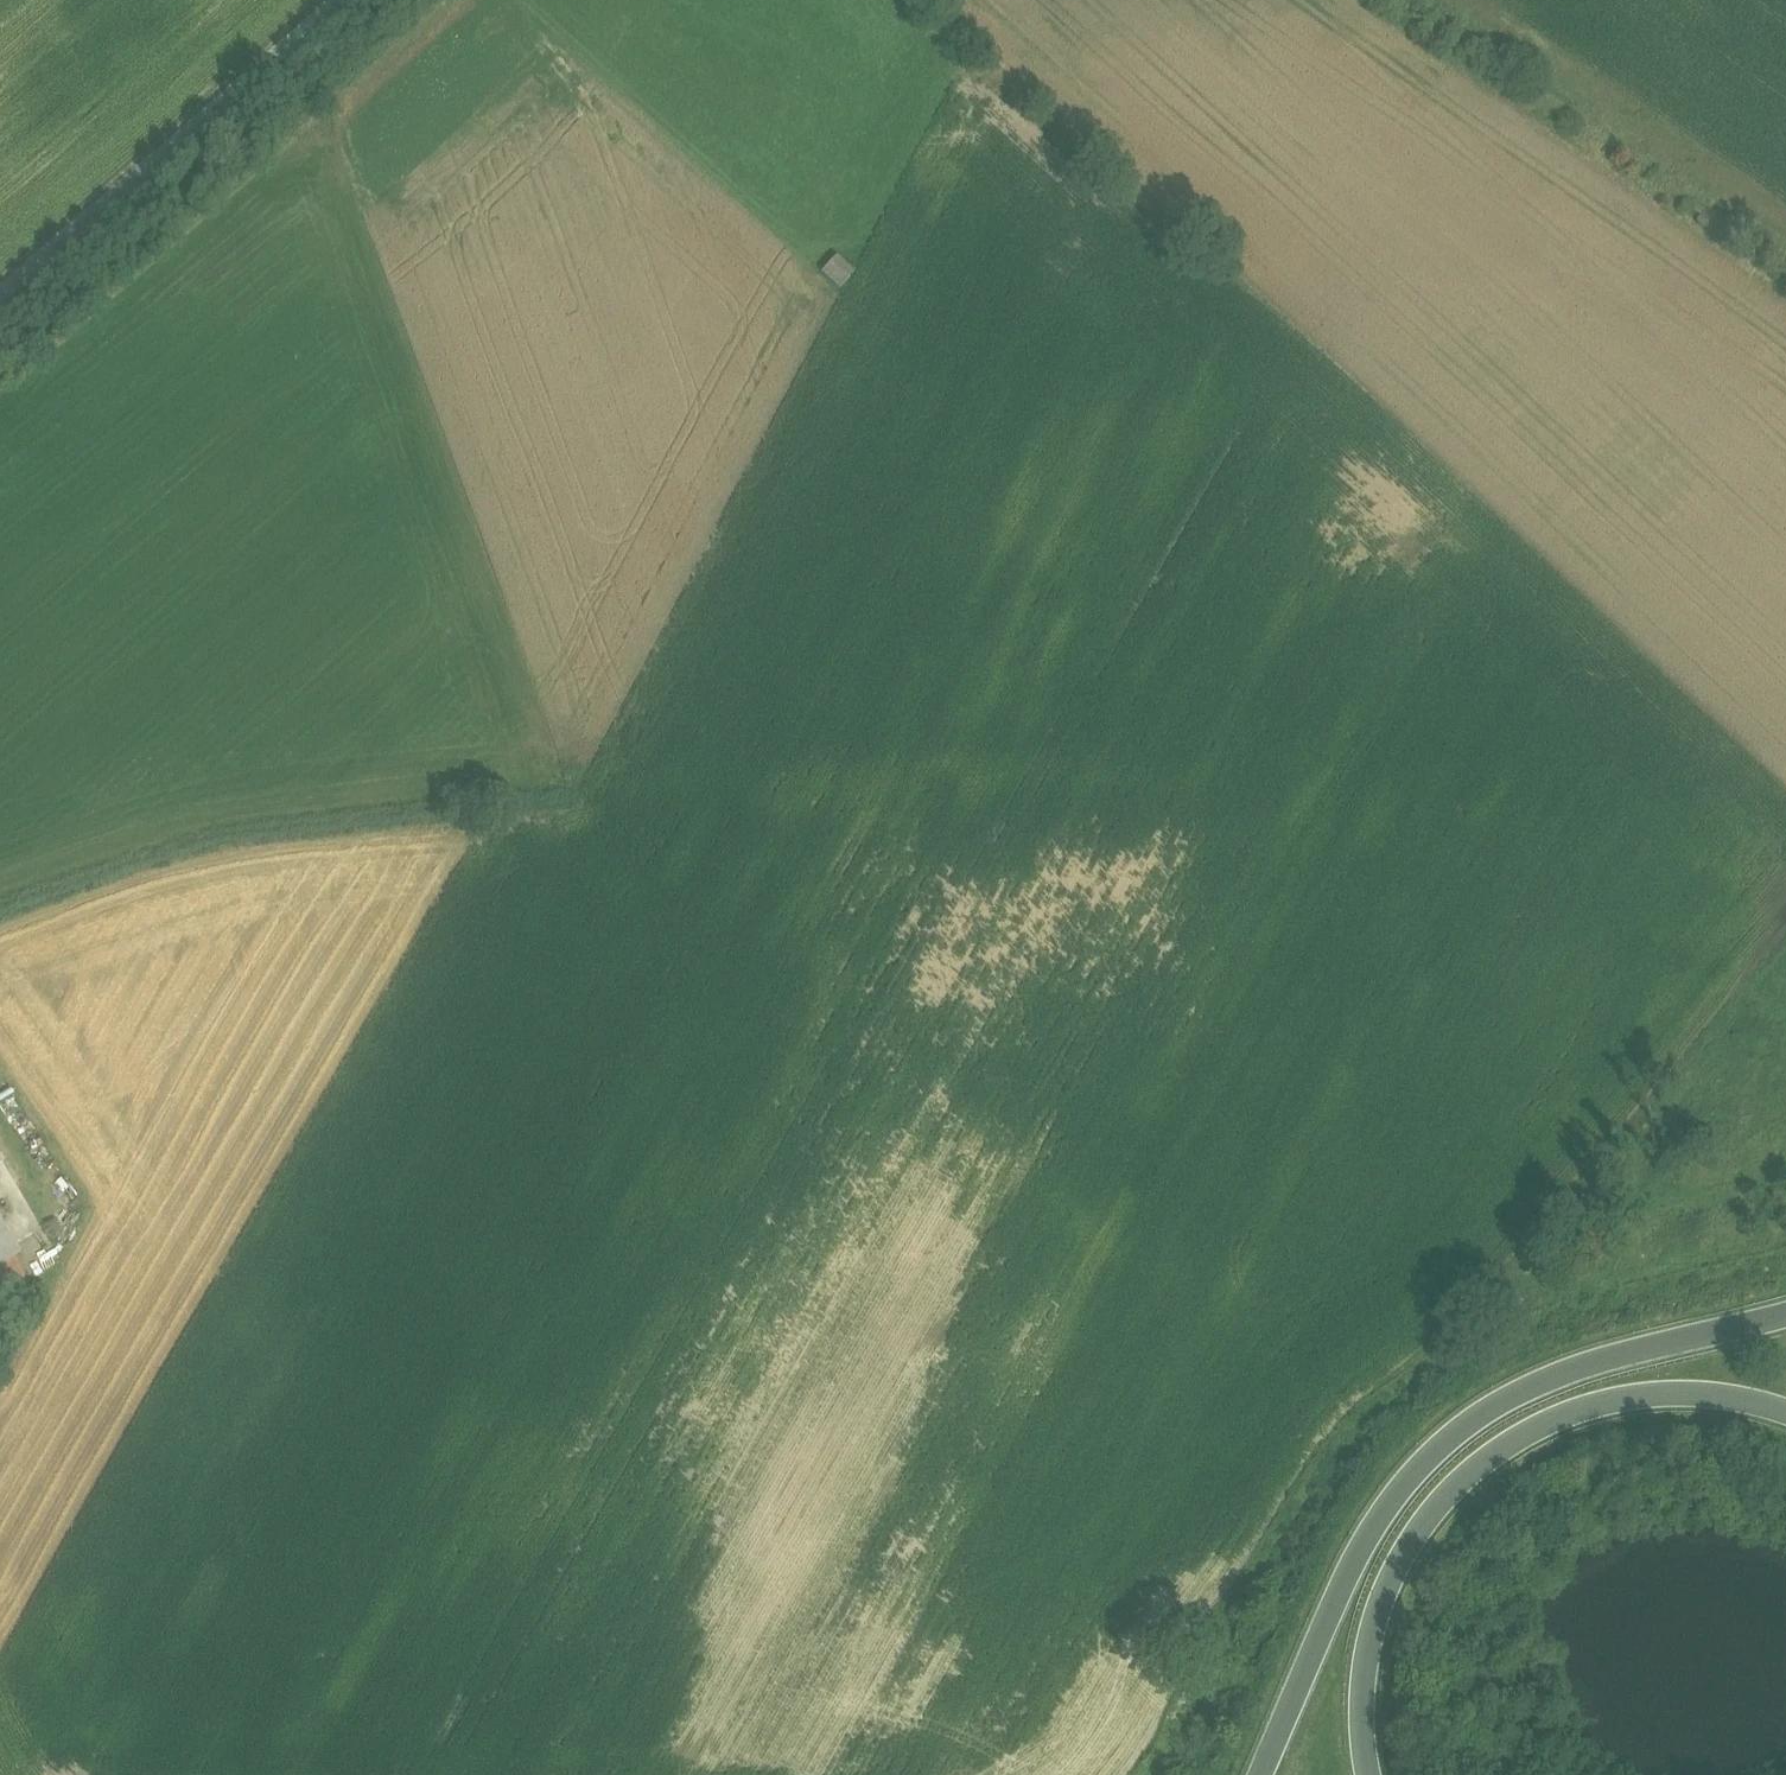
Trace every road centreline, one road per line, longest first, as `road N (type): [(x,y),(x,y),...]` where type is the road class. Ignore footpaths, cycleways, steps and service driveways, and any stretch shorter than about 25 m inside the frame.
road 1 (motorway): [(1785,1315),(1570,1372),(1454,1437),(1411,1477),(1376,1527),(1262,1774)]
road 2 (motorway): [(1370,1774),(1364,1676),(1374,1621),(1397,1565),(1465,1478),(1562,1416),(1610,1401),(1724,1396),(1785,1410)]
road 3 (unclassified): [(348,0),(0,301)]

